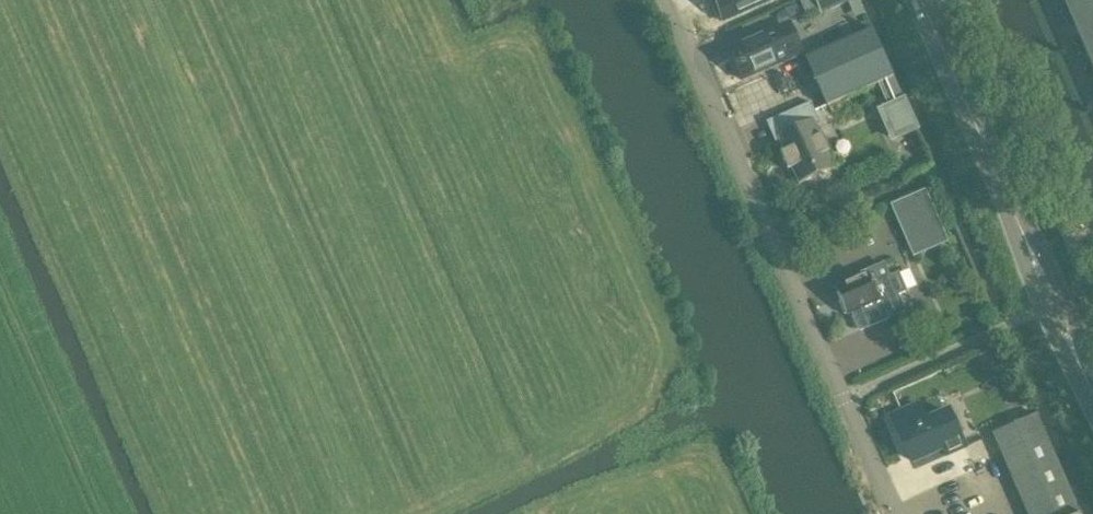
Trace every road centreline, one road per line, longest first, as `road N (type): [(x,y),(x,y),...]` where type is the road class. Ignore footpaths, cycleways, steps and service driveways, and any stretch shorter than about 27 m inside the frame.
road 1 (unclassified): [(894,513),(666,0)]
road 2 (secondary): [(1092,393),(922,0)]

